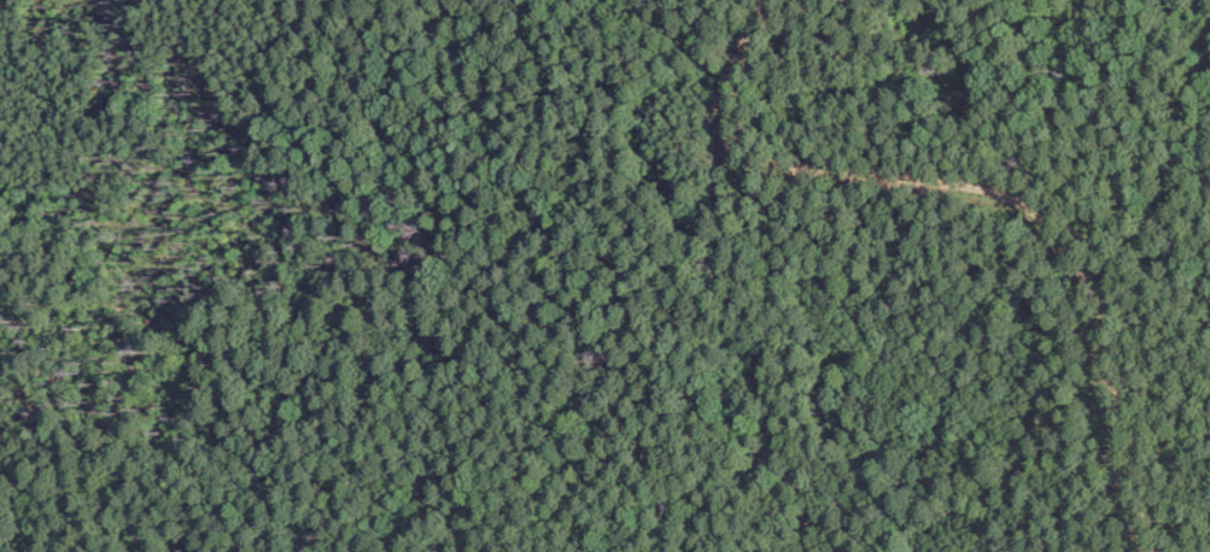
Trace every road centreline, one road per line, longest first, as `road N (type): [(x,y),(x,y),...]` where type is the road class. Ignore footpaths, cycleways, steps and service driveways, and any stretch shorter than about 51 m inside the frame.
road 1 (residential): [(1007,551),(975,368),(939,295),(866,241),(692,205),(644,145),(650,54),(692,0)]

